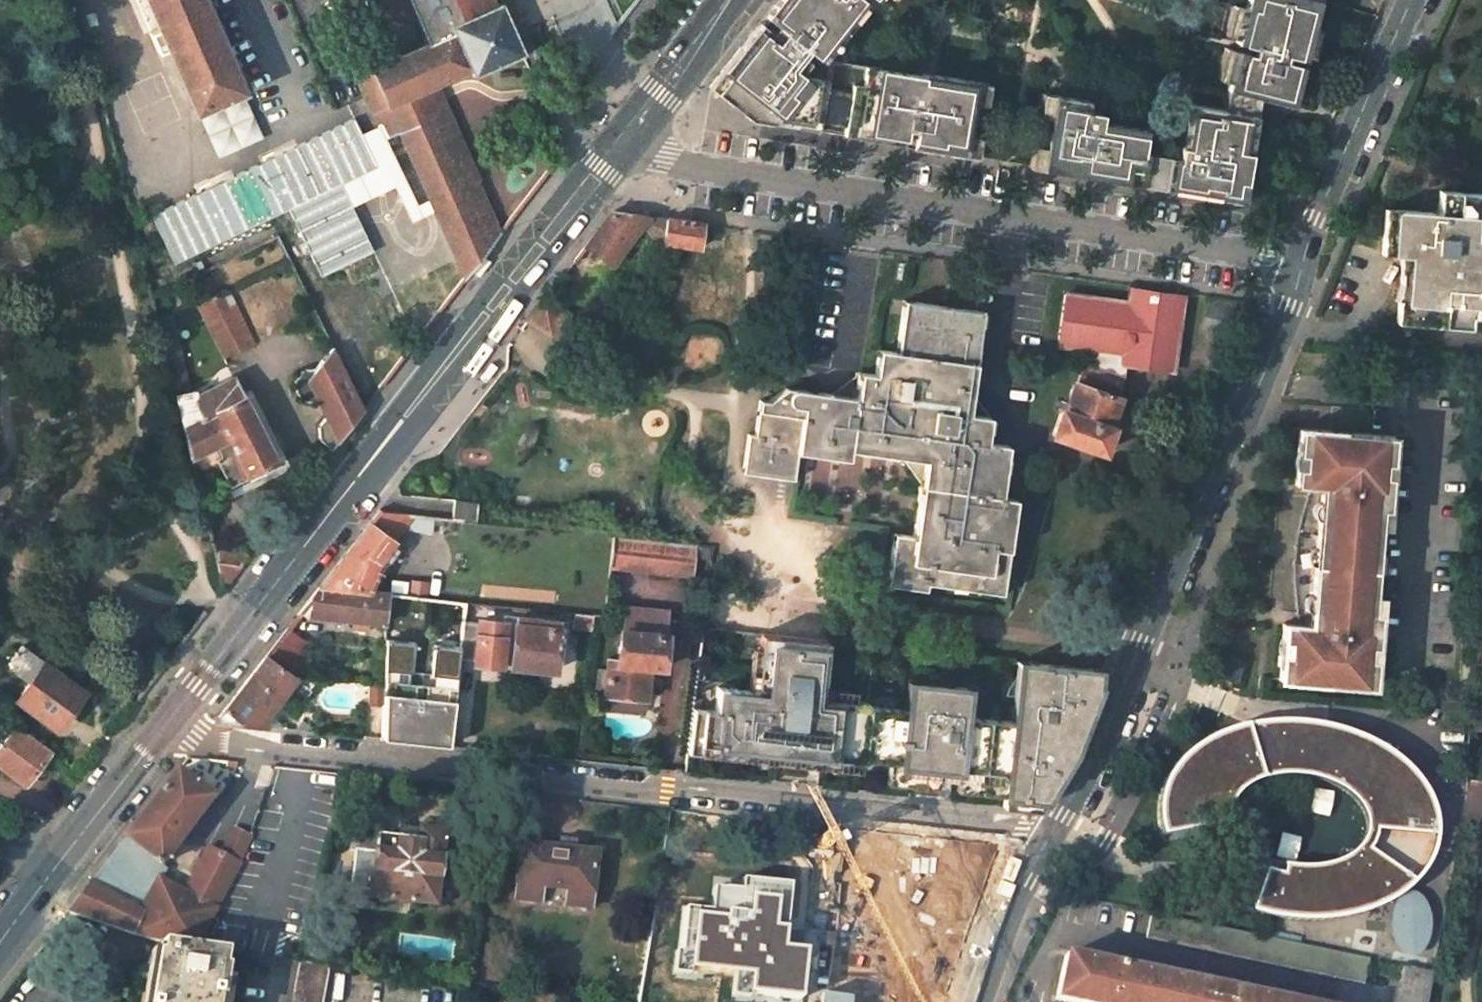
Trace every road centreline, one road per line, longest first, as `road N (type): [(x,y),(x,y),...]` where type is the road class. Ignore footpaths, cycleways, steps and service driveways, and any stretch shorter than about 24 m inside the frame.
road 1 (primary): [(715,0),(167,708)]
road 2 (residential): [(180,724),(229,744),(1052,846)]
road 3 (primary): [(180,724),(636,148)]
road 4 (residential): [(664,161),(1301,265)]
road 5 (residential): [(1052,846),(1262,381),(1301,265)]
road 6 (track): [(65,0),(120,254),(145,467),(197,559)]
road 7 (track): [(197,598),(166,604),(103,571),(43,521),(22,492),(10,460),(6,364),(30,301),(32,264),(0,209)]
road 8 (primary): [(0,966),(180,724)]
road 9 (residential): [(1301,265),(1412,0)]
road 10 (primary): [(167,708),(0,925)]
road 11 (residential): [(976,1001),(989,961),(1052,846)]
road 12 (primary): [(716,0),(647,110),(636,148)]
road 13 (track): [(0,125),(26,120),(47,102),(72,22)]
road 14 (primary): [(673,104),(739,0)]

